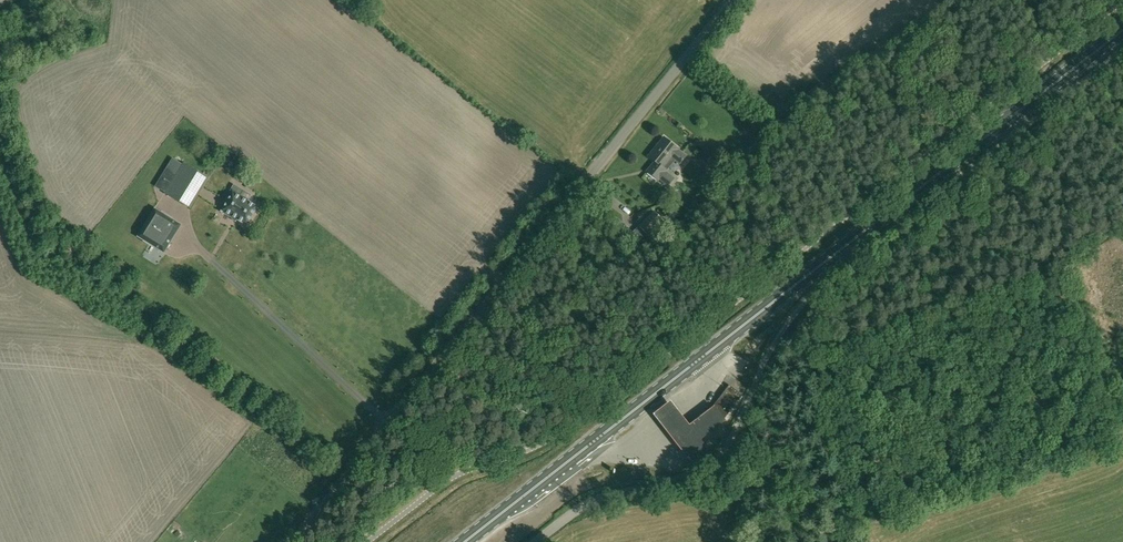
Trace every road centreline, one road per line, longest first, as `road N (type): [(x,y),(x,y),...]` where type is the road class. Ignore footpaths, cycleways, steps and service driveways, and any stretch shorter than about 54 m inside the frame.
road 1 (primary): [(464,541),(1122,27)]
road 2 (unclassified): [(292,541),(734,0)]
road 3 (unclassified): [(833,541),(805,488),(771,457),(736,445),(681,482),(585,502),(536,541)]

